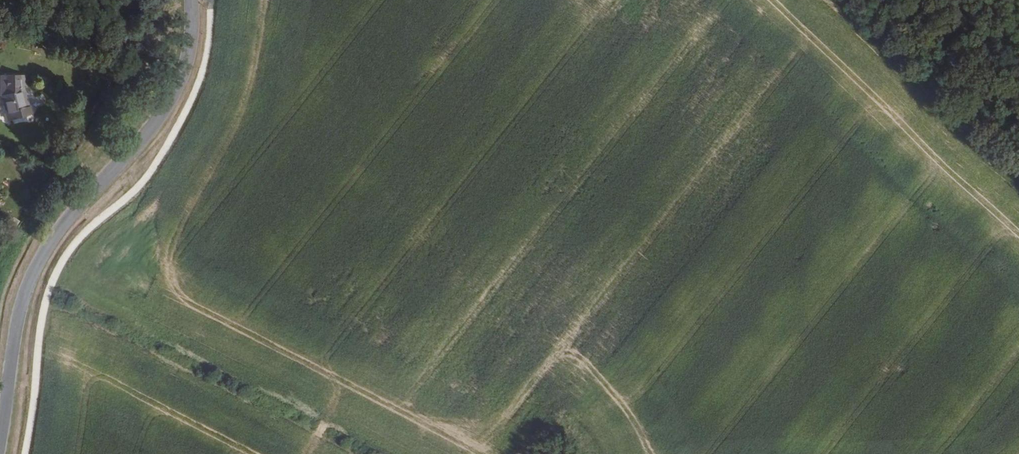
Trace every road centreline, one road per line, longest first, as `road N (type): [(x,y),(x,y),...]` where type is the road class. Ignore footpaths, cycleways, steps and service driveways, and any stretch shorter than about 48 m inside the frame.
road 1 (unclassified): [(0,432),(21,308),(40,255),(164,110),(186,70),(193,0)]

